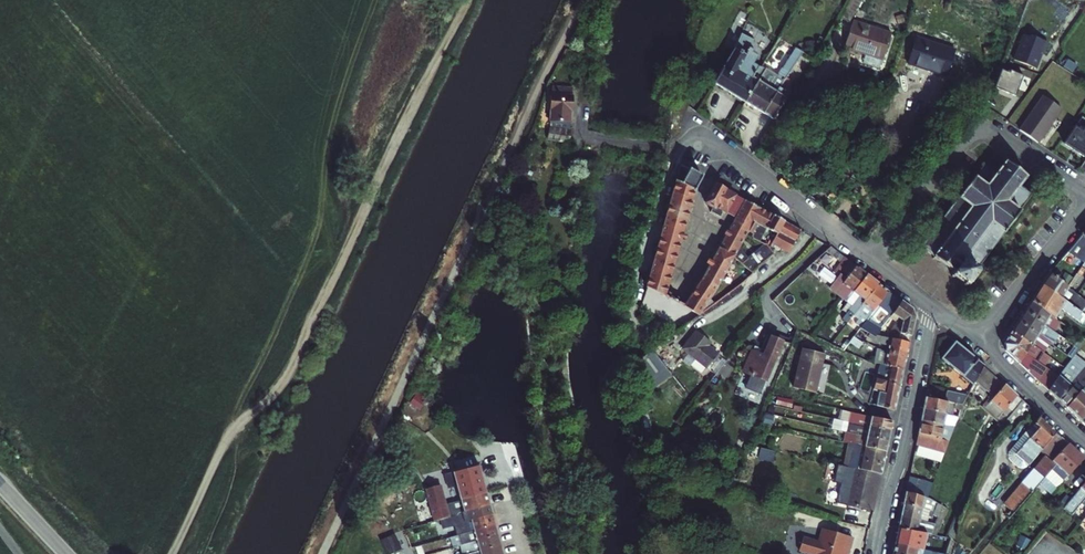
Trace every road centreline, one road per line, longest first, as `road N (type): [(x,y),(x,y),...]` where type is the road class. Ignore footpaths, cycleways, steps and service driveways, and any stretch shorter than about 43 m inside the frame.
road 1 (track): [(279,392),(468,0)]
road 2 (residential): [(864,253),(974,129),(987,129),(1084,192)]
road 3 (residential): [(876,553),(934,306)]
road 4 (residential): [(864,253),(738,159),(700,145)]
road 5 (track): [(169,553),(225,445),(279,392)]
road 6 (residential): [(977,342),(1084,205)]
road 7 (residential): [(1084,443),(977,342)]

